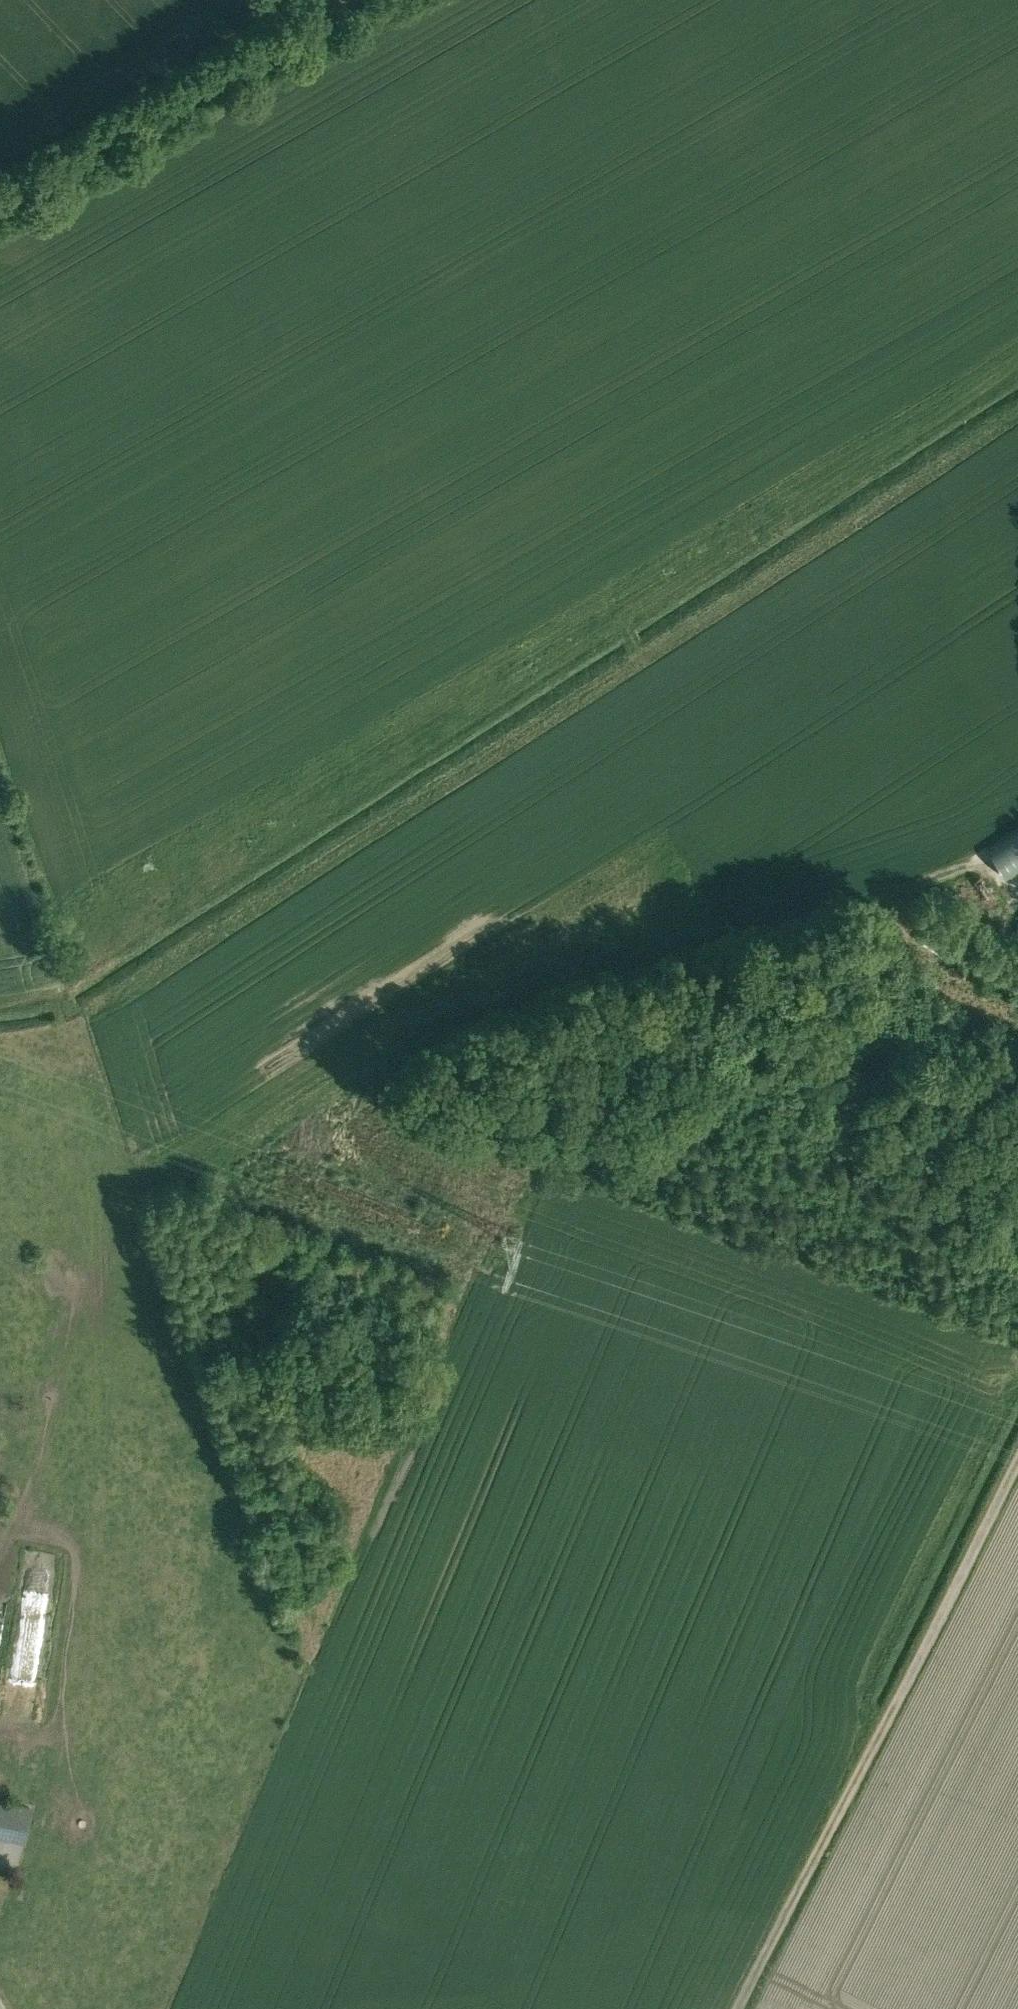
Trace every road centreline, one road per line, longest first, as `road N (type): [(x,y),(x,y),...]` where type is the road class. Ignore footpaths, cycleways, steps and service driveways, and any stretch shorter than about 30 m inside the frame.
road 1 (track): [(786,2008),(1017,1477)]
road 2 (unclassified): [(0,214),(292,36)]

